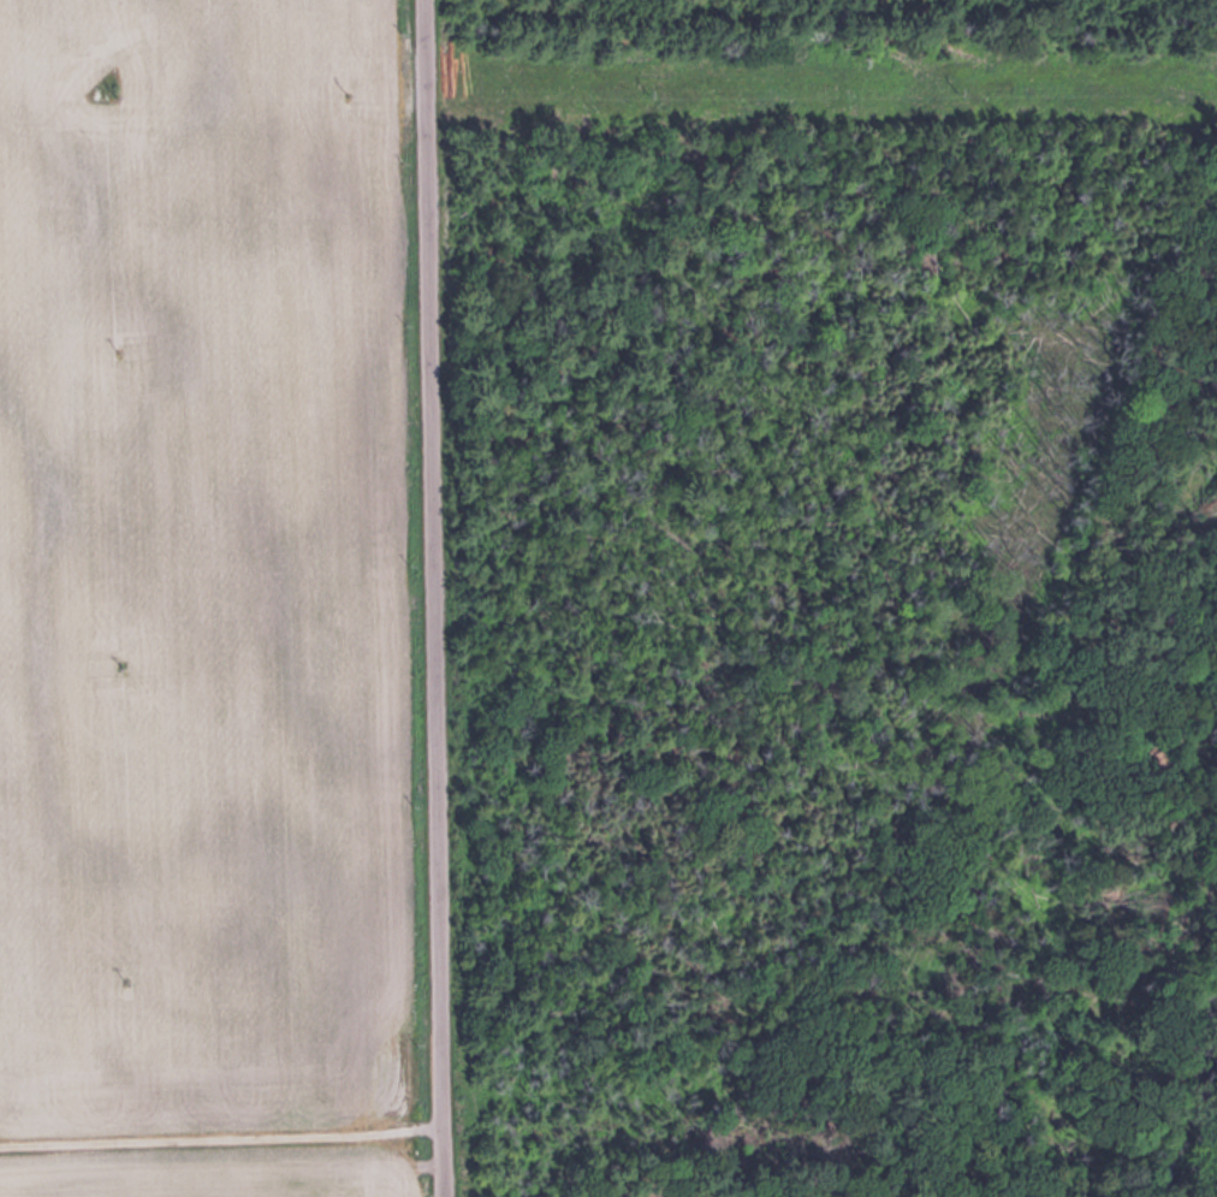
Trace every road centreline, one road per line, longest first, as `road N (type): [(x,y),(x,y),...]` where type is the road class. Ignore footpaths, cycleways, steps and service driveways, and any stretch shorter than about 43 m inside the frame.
road 1 (residential): [(438,1196),(424,0)]

